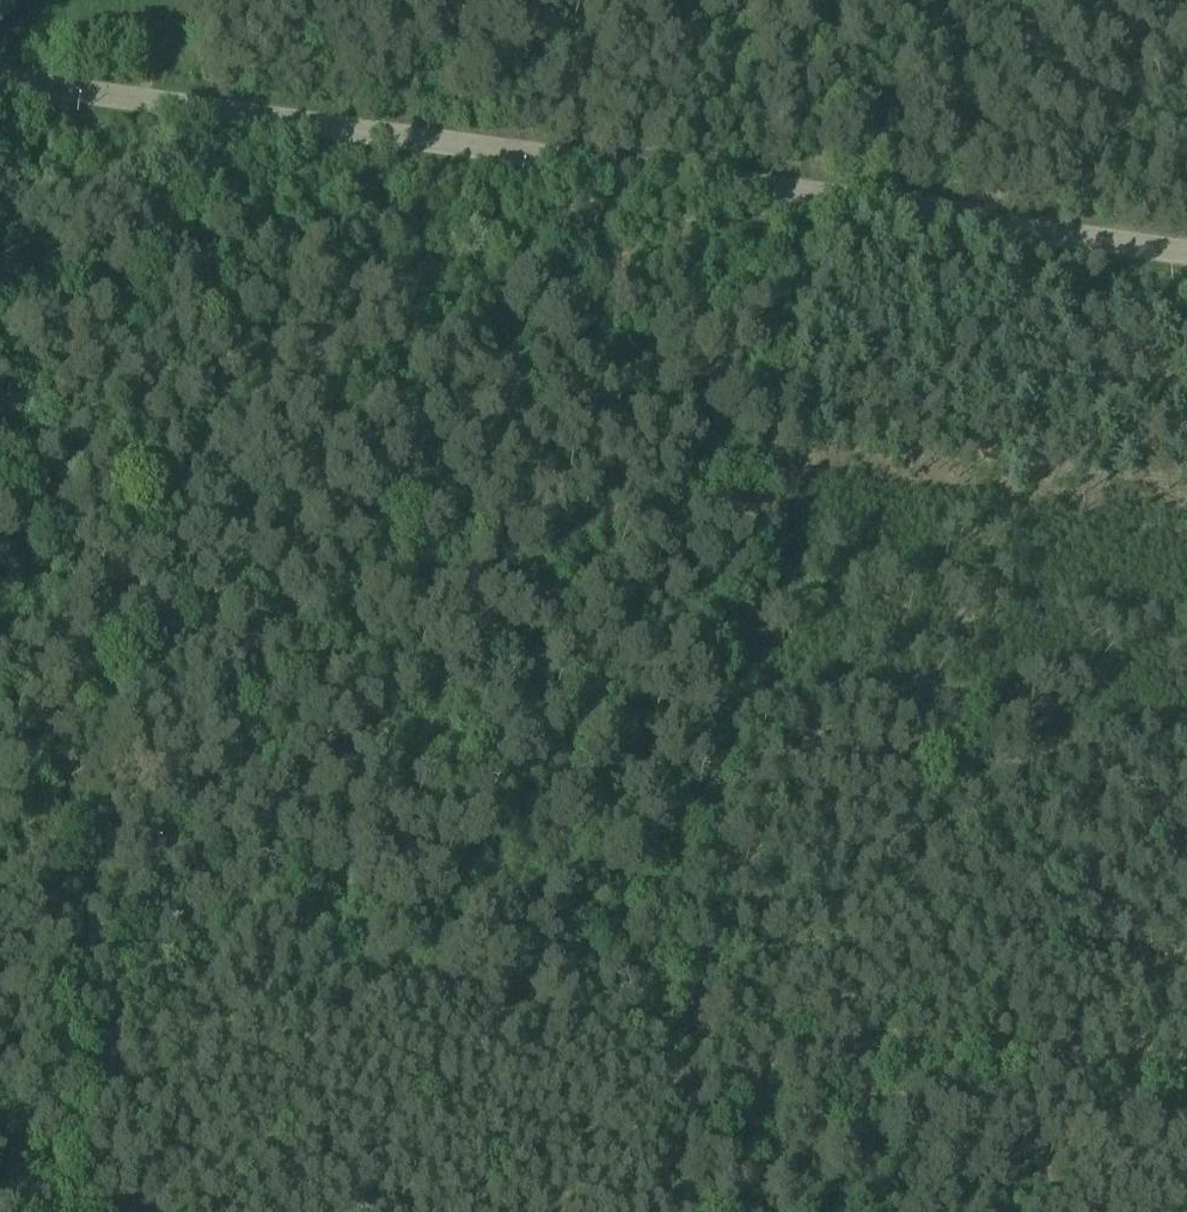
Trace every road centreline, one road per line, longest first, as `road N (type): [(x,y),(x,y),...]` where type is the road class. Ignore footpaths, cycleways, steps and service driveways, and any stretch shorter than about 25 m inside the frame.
road 1 (unclassified): [(0,89),(1186,254)]
road 2 (track): [(86,970),(1186,1116)]
road 3 (track): [(52,1211),(192,119)]
road 4 (track): [(677,1211),(818,203)]

